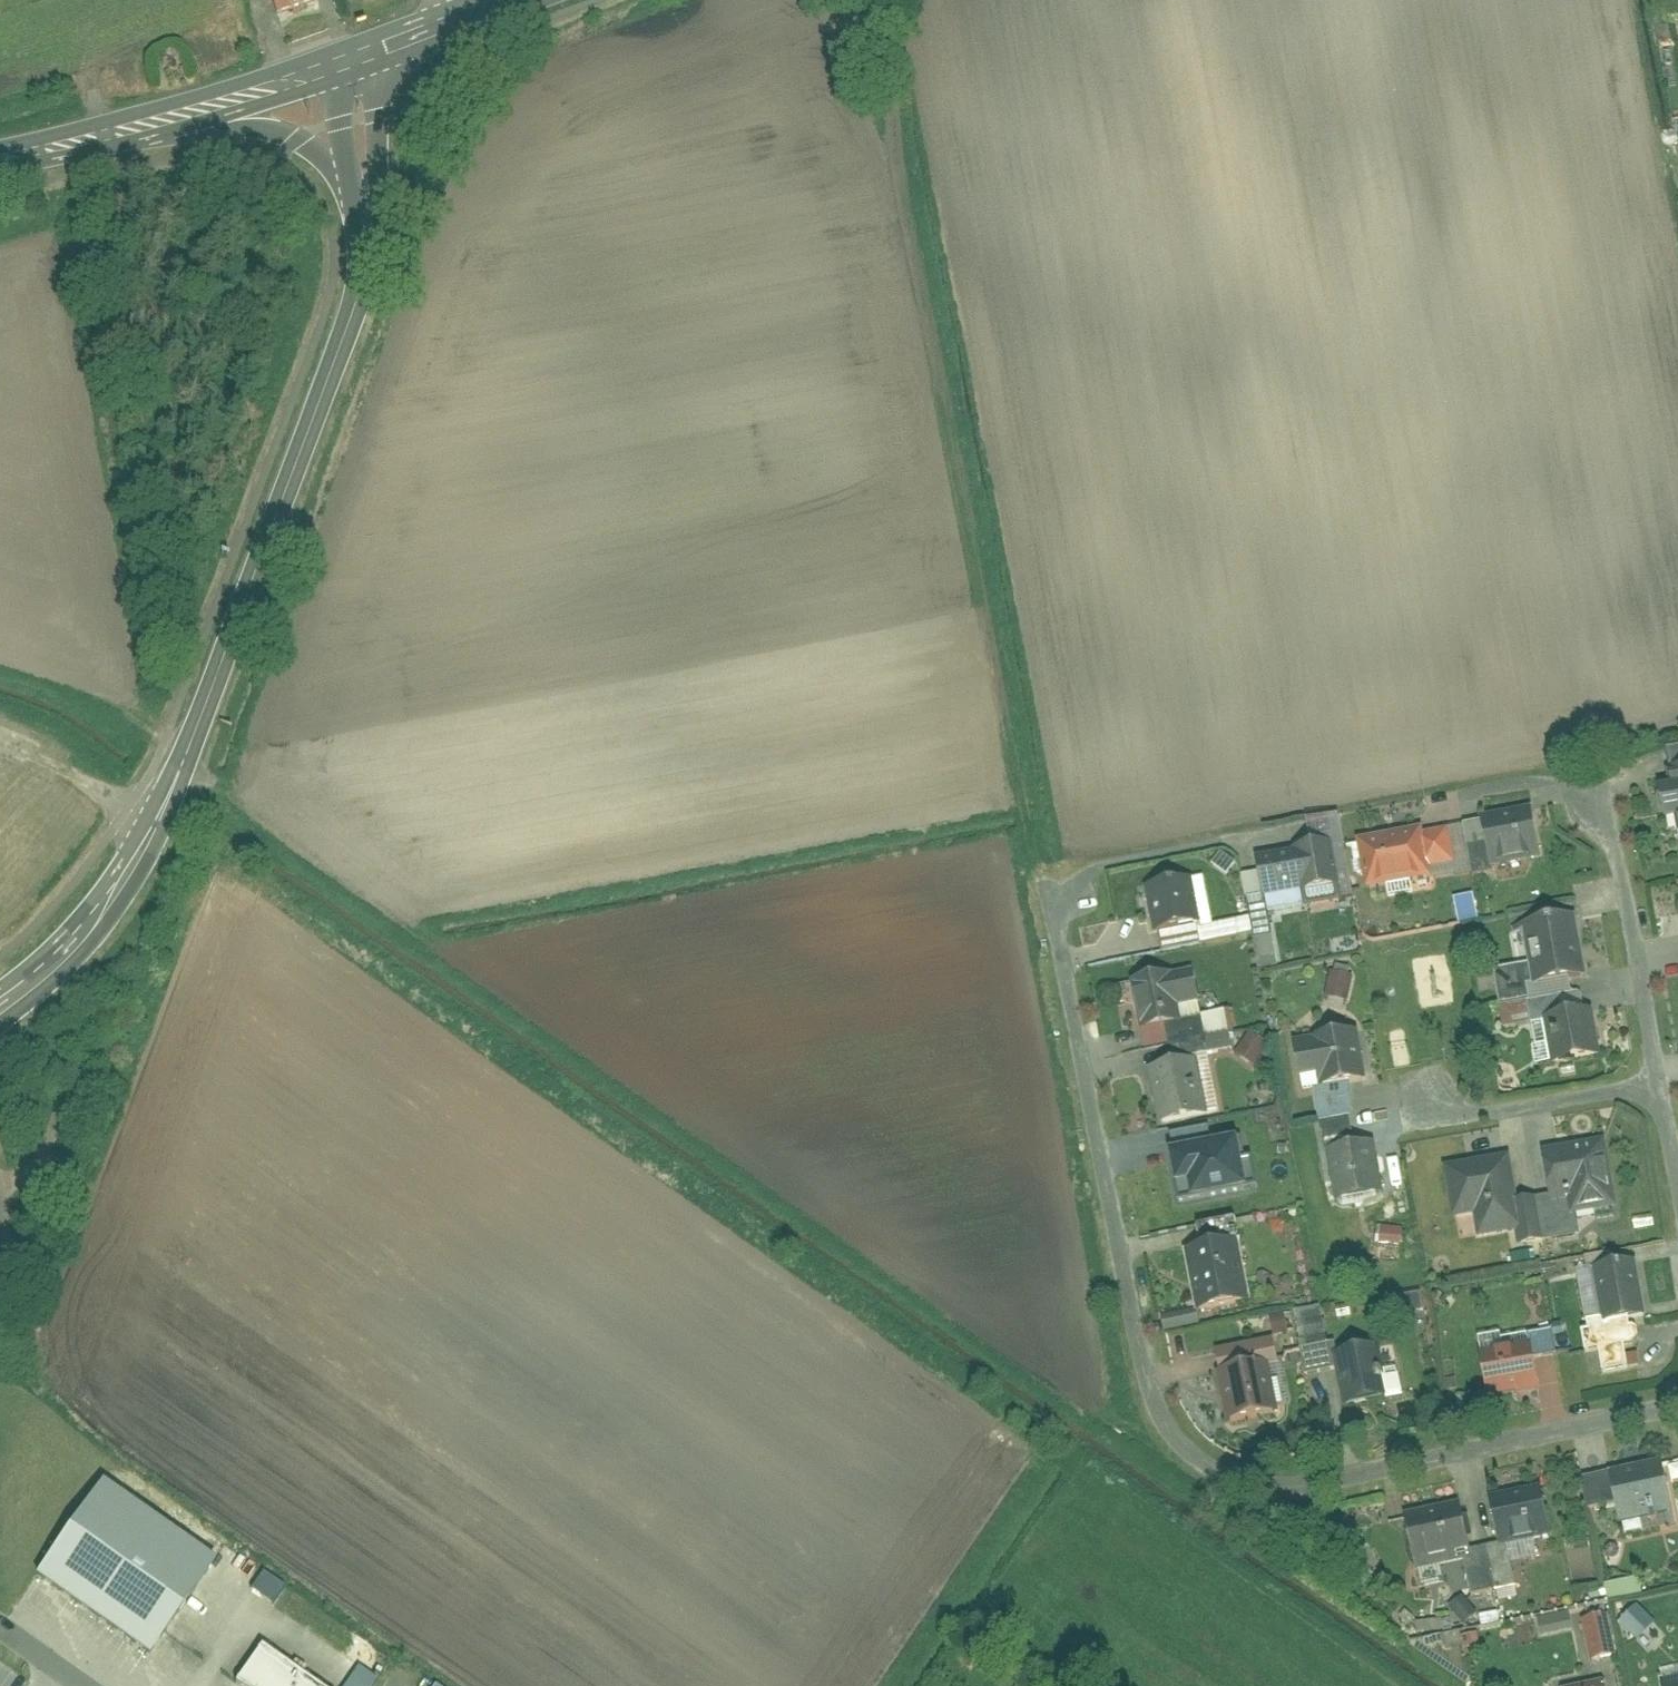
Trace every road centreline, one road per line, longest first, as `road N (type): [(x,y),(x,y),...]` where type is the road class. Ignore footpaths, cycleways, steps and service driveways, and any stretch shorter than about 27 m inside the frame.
road 1 (track): [(1060,883),(878,0)]
road 2 (secondary): [(0,1014),(96,927),(156,833),(339,354),(369,231)]
road 3 (residential): [(1060,883),(1056,923),(1146,1382),(1176,1444)]
road 4 (residential): [(1677,1404),(1298,1484),(1264,1486),(1176,1444)]
road 5 (residential): [(1609,807),(1660,1068)]
road 6 (secondary): [(160,127),(271,137),(293,147),(335,180),(369,231)]
road 7 (residential): [(1660,1068),(1428,1109)]
road 8 (secondary): [(160,127),(344,67)]
road 9 (secondary): [(369,231),(344,67)]
road 10 (secondary): [(0,165),(160,127)]

